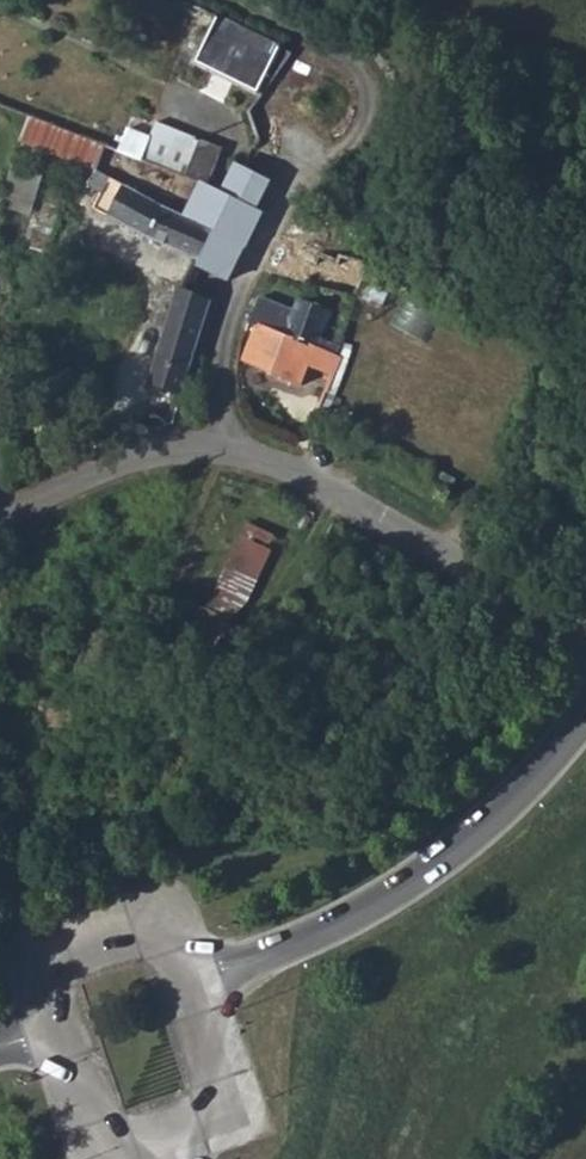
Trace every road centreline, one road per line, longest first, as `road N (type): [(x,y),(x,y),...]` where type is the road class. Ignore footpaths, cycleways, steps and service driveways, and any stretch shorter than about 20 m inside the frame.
road 1 (residential): [(223,451),(218,370),(232,301),(257,243),(362,105),(356,77),(326,55),(221,0)]
road 2 (tertiary): [(195,981),(353,916),(433,863),(492,817),(585,709)]
road 3 (residential): [(585,634),(287,472),(223,451)]
road 4 (tertiary): [(195,981),(183,944),(162,924),(130,920),(64,941),(39,963),(50,1030)]
road 5 (unclassified): [(223,451),(122,466),(0,522)]
road 6 (tertiary): [(50,1030),(81,1126),(103,1152),(138,1155),(170,1145)]
road 7 (tertiary): [(170,1145),(206,1133),(226,1111),(226,1075),(195,981)]

